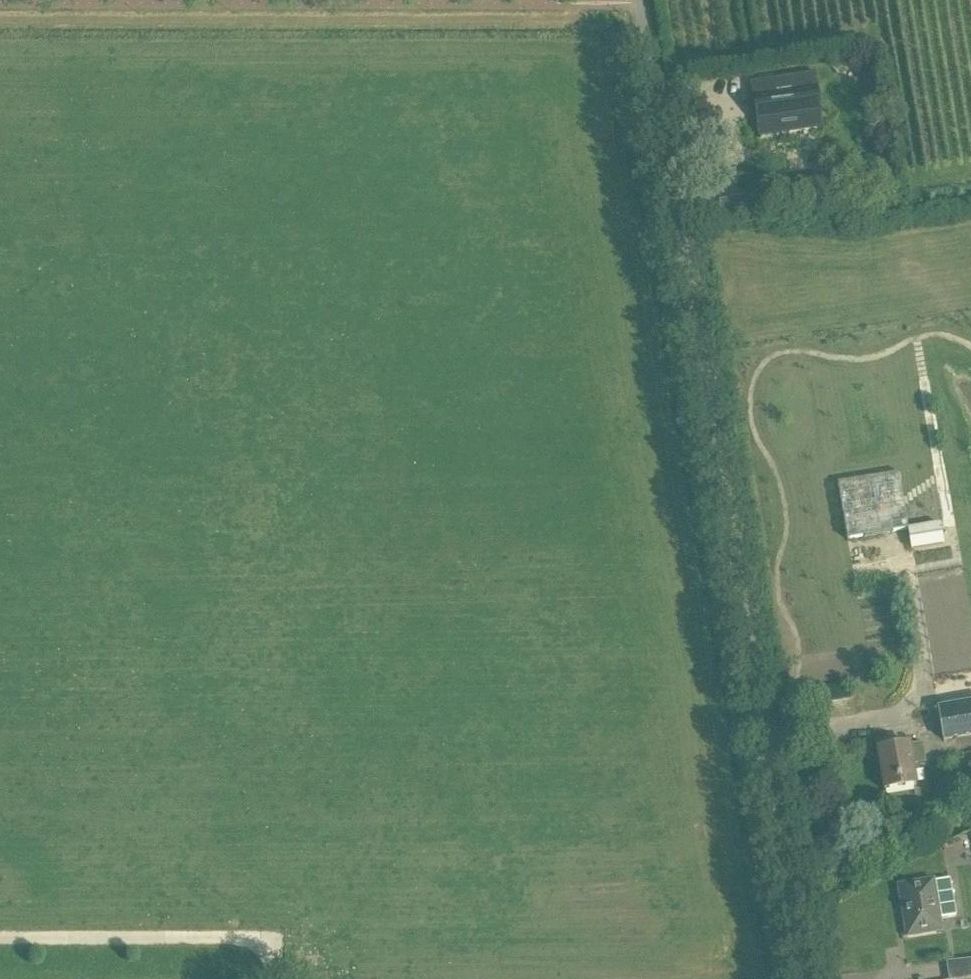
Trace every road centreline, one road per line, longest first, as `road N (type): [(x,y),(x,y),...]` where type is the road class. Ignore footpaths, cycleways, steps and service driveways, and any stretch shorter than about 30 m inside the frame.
road 1 (unclassified): [(805,978),(639,0)]
road 2 (track): [(0,939),(273,941),(276,978)]

